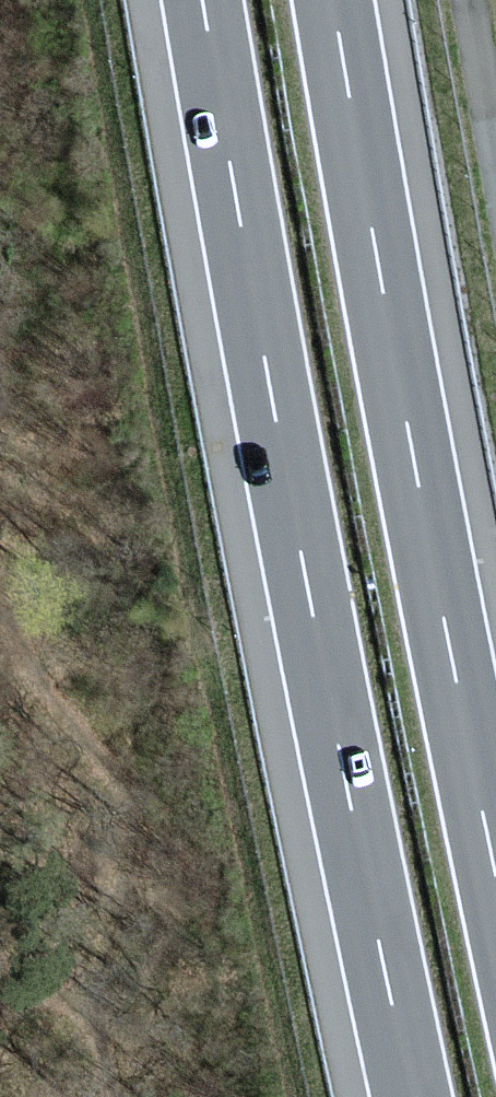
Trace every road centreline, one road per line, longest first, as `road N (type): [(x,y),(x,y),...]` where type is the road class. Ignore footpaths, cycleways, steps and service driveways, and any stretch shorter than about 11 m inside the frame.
road 1 (motorway): [(202,0),(299,548),(412,1096)]
road 2 (motorway): [(495,870),(335,0)]
road 3 (unclassified): [(471,0),(495,160)]

